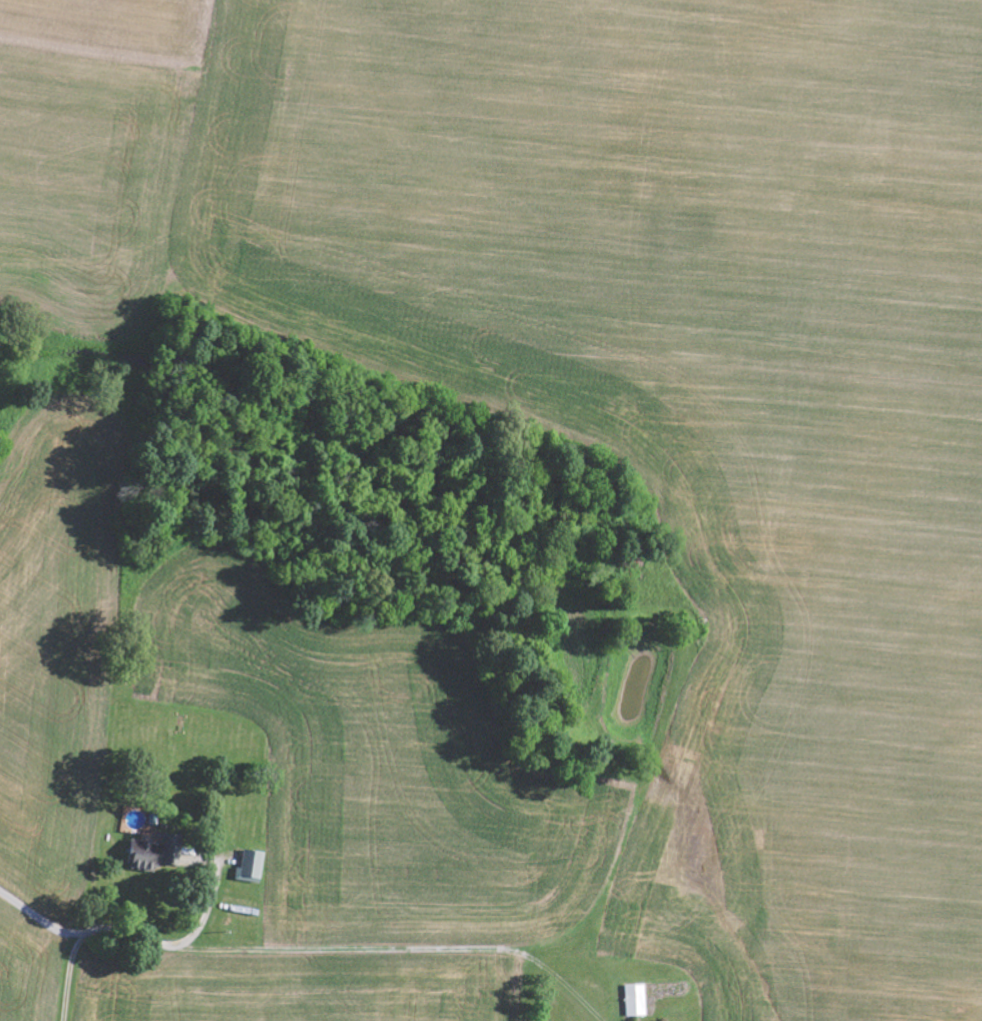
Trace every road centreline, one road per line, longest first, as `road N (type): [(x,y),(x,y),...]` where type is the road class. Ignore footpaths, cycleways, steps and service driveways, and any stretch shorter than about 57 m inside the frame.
road 1 (residential): [(64,1020),(81,940),(110,928),(182,946),(196,932),(221,864)]

